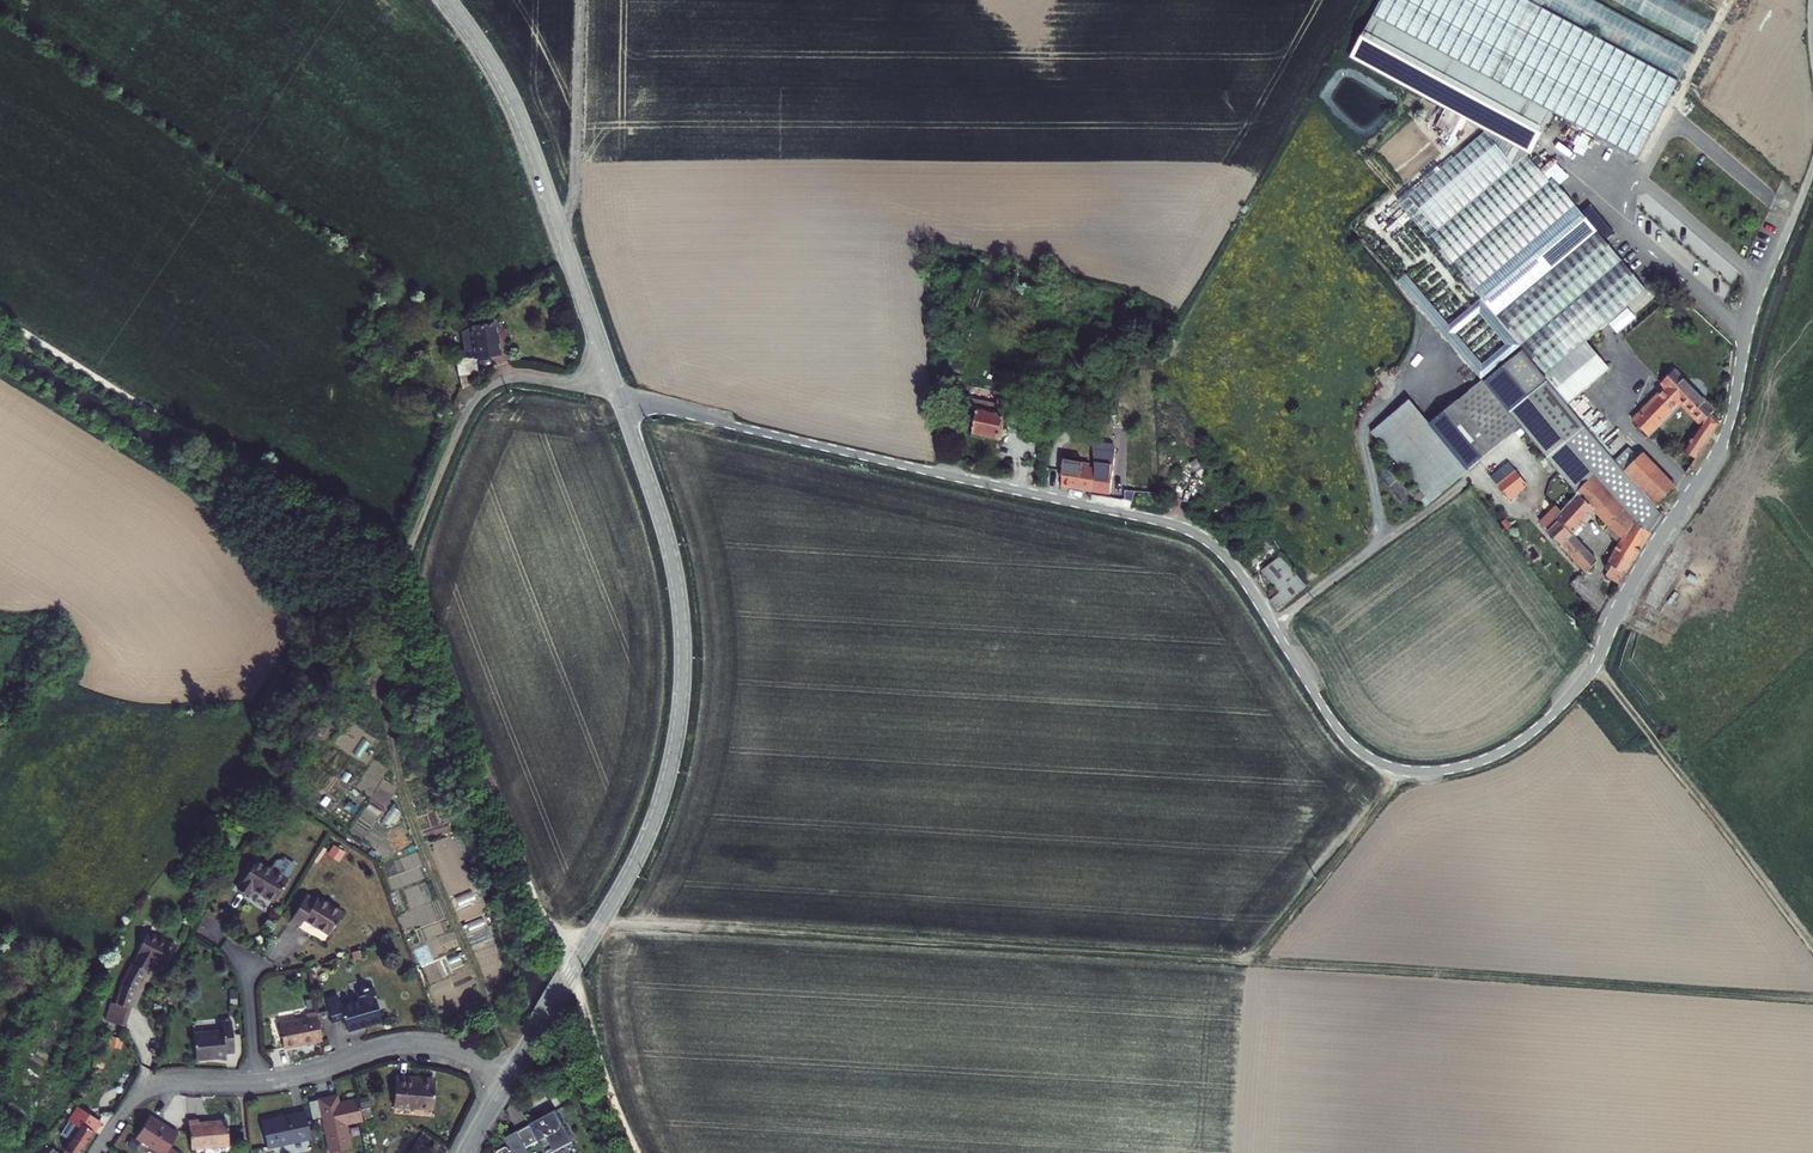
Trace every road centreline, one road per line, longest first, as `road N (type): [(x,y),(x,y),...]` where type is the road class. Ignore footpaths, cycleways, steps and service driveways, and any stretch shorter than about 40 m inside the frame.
road 1 (residential): [(619,397),(1192,532),(1241,576),(1354,747),(1399,770),(1445,770),(1519,741),(1592,668),(1637,575),(1726,431),(1753,314),(1812,169)]
road 2 (tertiary): [(619,397),(676,577),(683,643),(677,728),(666,787),(637,859),(511,1077)]
road 3 (track): [(1252,962),(602,920)]
road 4 (track): [(1812,998),(1252,962)]
road 5 (tertiary): [(448,0),(518,115),(619,397)]
road 6 (track): [(1812,952),(1592,668)]
road 7 (residential): [(511,1077),(448,1049),(408,1045),(256,1085)]
road 8 (track): [(1252,962),(1386,802),(1399,770)]
road 9 (residential): [(256,1085),(149,1090),(128,1104),(96,1152)]
road 10 (residential): [(460,426),(486,388),(509,377),(619,397)]
road 11 (unclassified): [(400,568),(460,426)]

